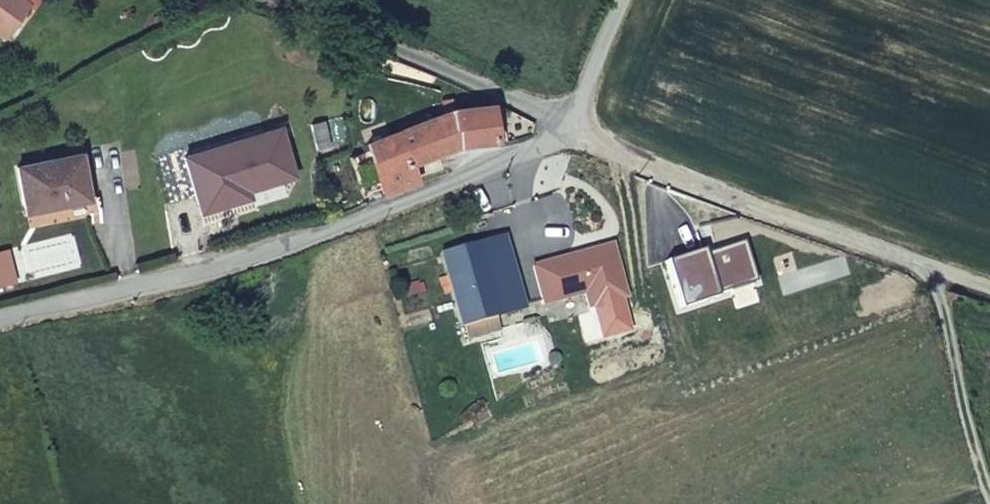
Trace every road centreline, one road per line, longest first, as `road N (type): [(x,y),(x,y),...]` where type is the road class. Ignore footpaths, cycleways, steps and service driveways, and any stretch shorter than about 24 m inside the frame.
road 1 (unclassified): [(569,127),(546,151),(400,206),(222,267),(0,323)]
road 2 (unclassified): [(989,294),(605,150),(569,127)]
road 3 (unclassified): [(569,127),(268,0)]
road 4 (unclassified): [(622,0),(569,127)]

